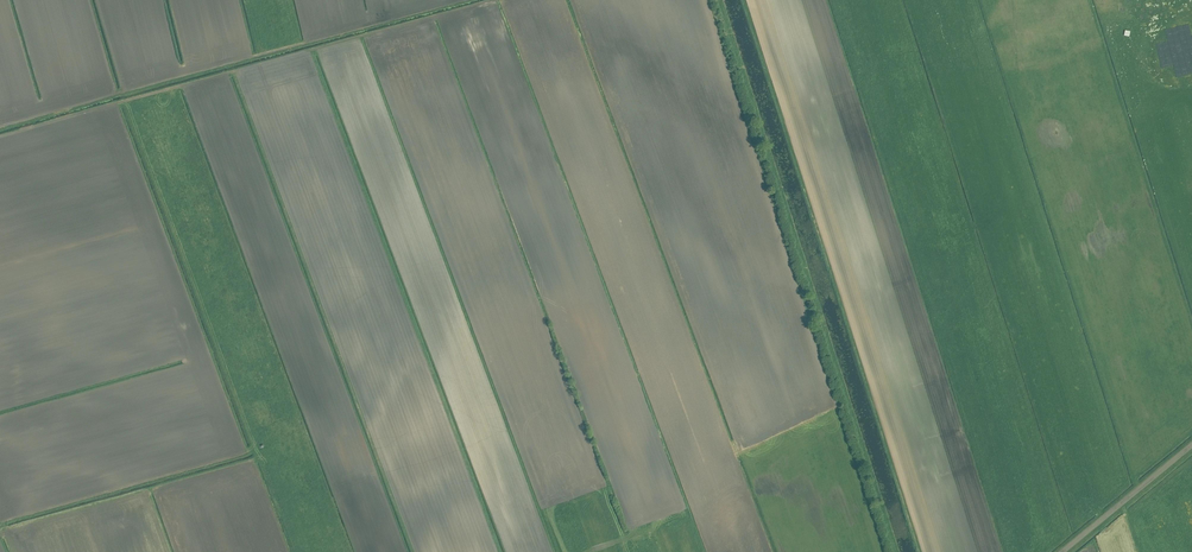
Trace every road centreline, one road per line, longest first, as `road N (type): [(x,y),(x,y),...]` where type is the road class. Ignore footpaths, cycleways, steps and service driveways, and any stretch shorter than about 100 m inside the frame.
road 1 (unclassified): [(1062,551),(1191,445)]

